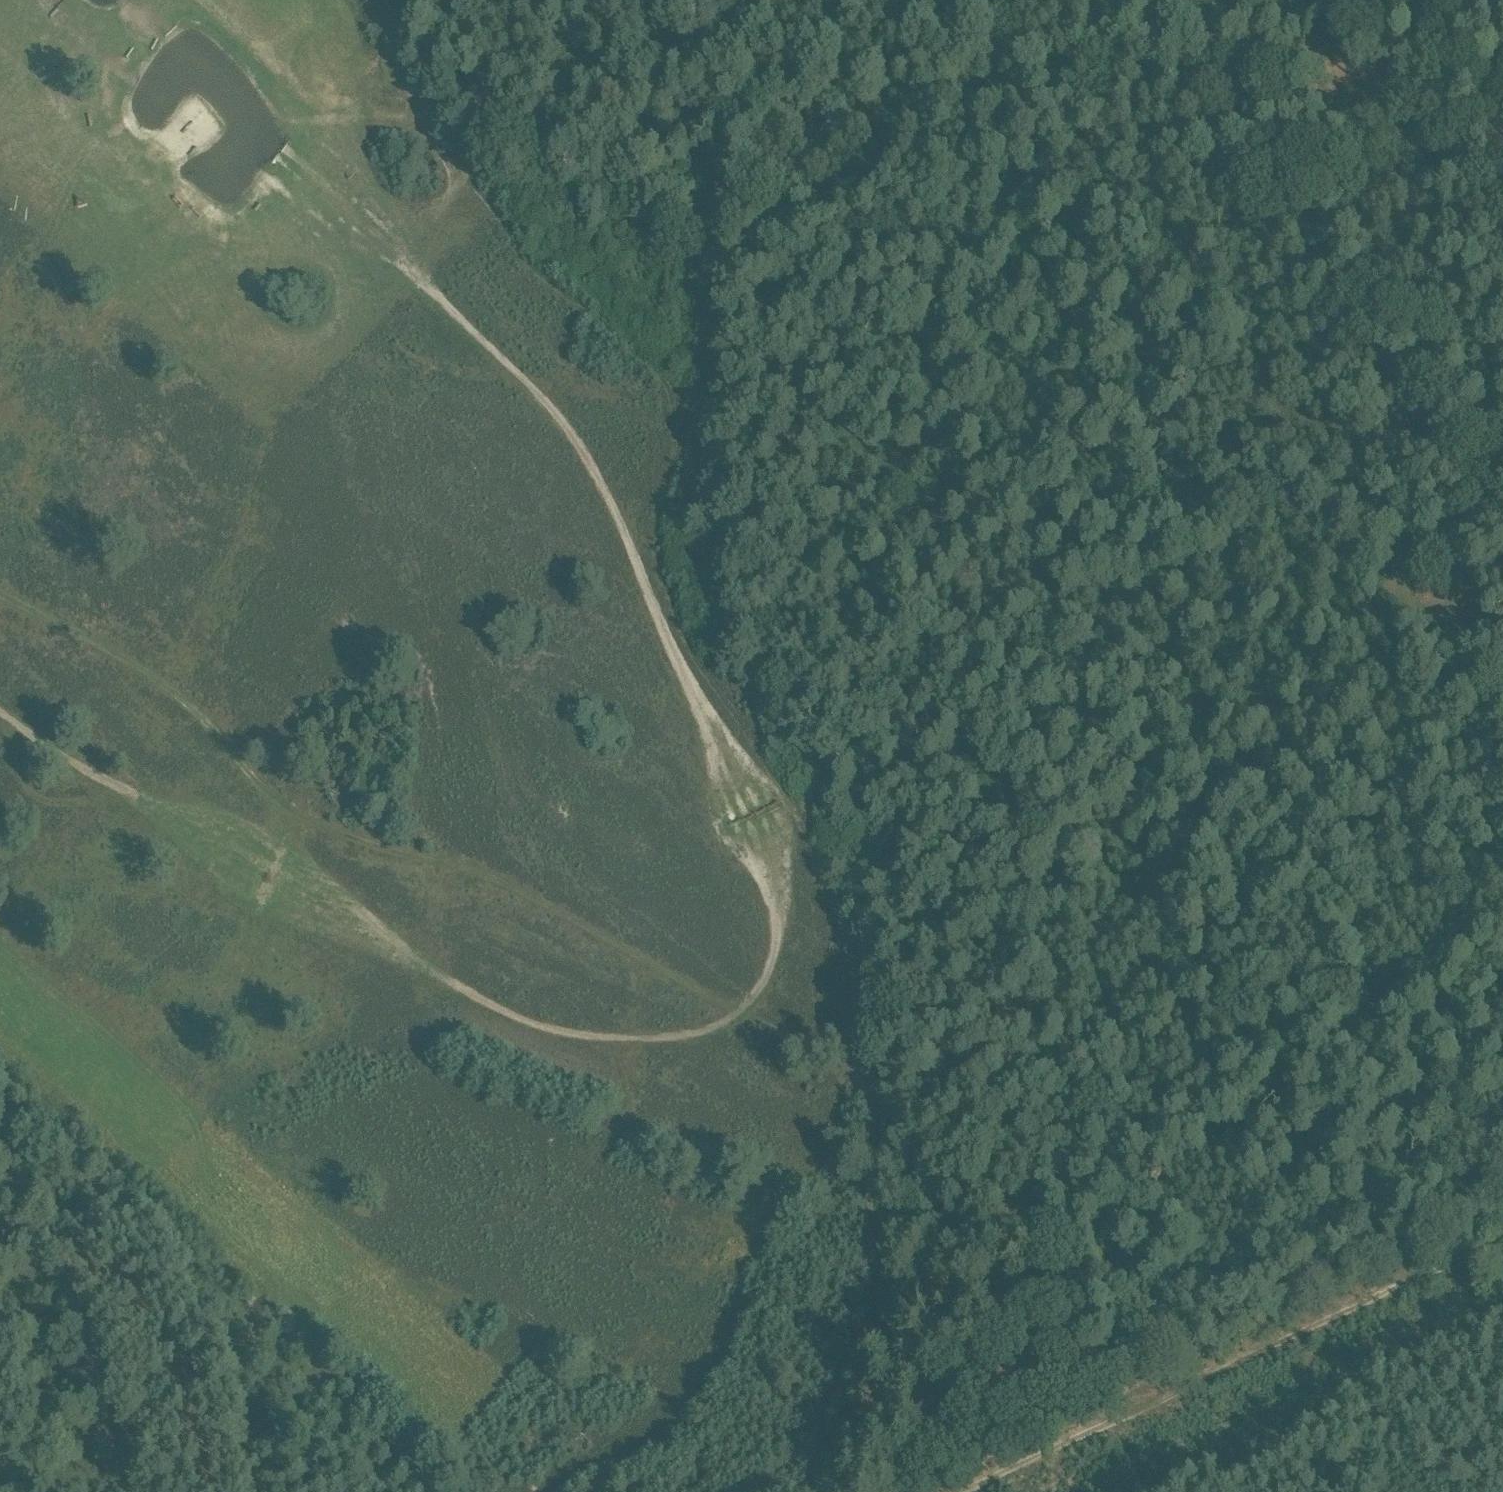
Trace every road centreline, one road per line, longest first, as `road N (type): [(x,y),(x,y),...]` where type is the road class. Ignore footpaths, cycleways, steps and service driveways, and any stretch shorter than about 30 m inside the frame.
road 1 (track): [(0,714),(141,812),(517,1023),(605,1048),(709,1037),(745,1015),(772,968),(784,914),(768,833),(661,629),(606,484),(559,416),(463,320),(300,92)]
road 2 (track): [(0,593),(152,677),(203,716),(271,797),(305,819),(488,873),(745,1015),(836,1048),(855,1065),(877,1115),(869,1183),(875,1289),(871,1325),(837,1379),(817,1491)]
road 3 (track): [(855,1065),(828,889),(814,852),(687,642),(661,578),(653,535),(676,428),(670,390),(442,163),(395,73),(400,20),(415,0)]
road 4 (track): [(1502,1240),(955,1491)]
road 5 (track): [(571,0),(490,82),(416,119),(375,125),(300,92),(199,0)]

